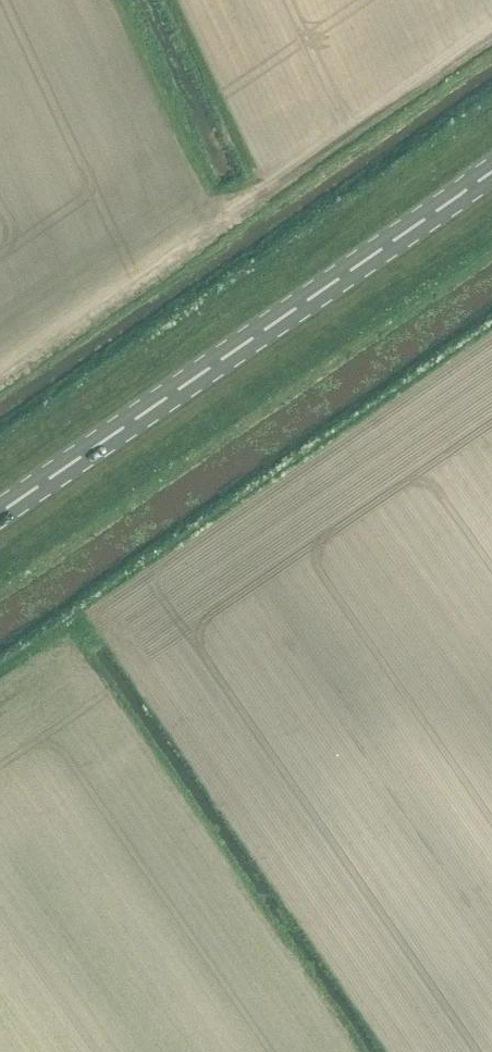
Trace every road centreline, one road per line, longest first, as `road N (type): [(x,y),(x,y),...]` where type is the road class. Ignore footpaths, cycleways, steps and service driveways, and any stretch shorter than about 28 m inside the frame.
road 1 (primary): [(0,512),(491,174)]

